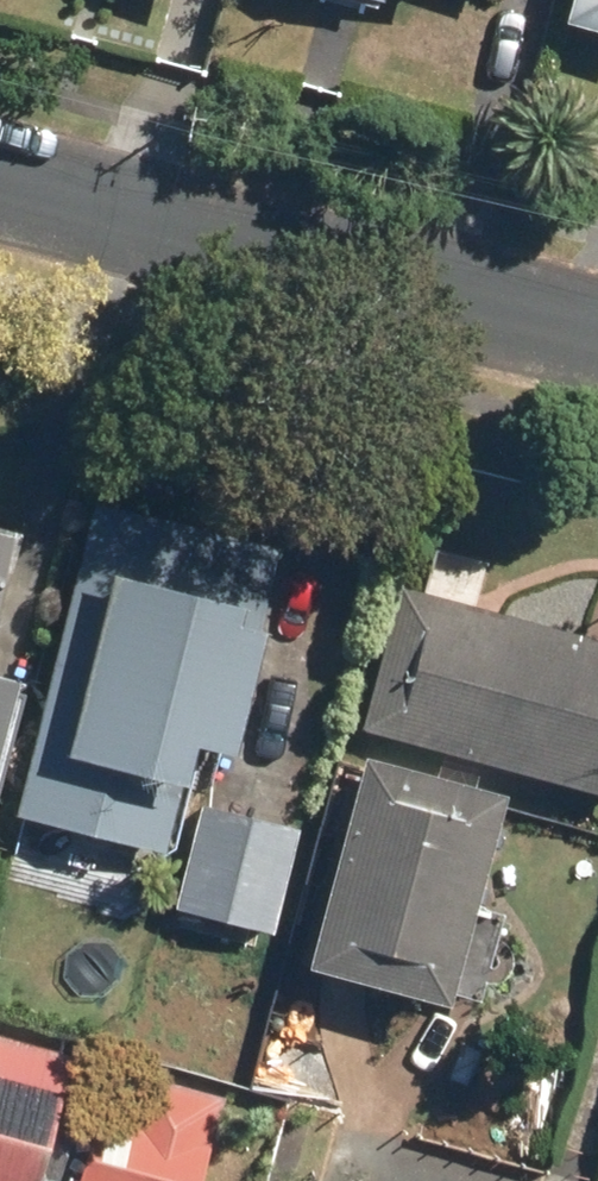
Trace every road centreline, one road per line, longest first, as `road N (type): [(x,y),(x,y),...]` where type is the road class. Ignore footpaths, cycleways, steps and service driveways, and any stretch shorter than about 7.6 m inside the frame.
road 1 (residential): [(597,327),(0,172)]

